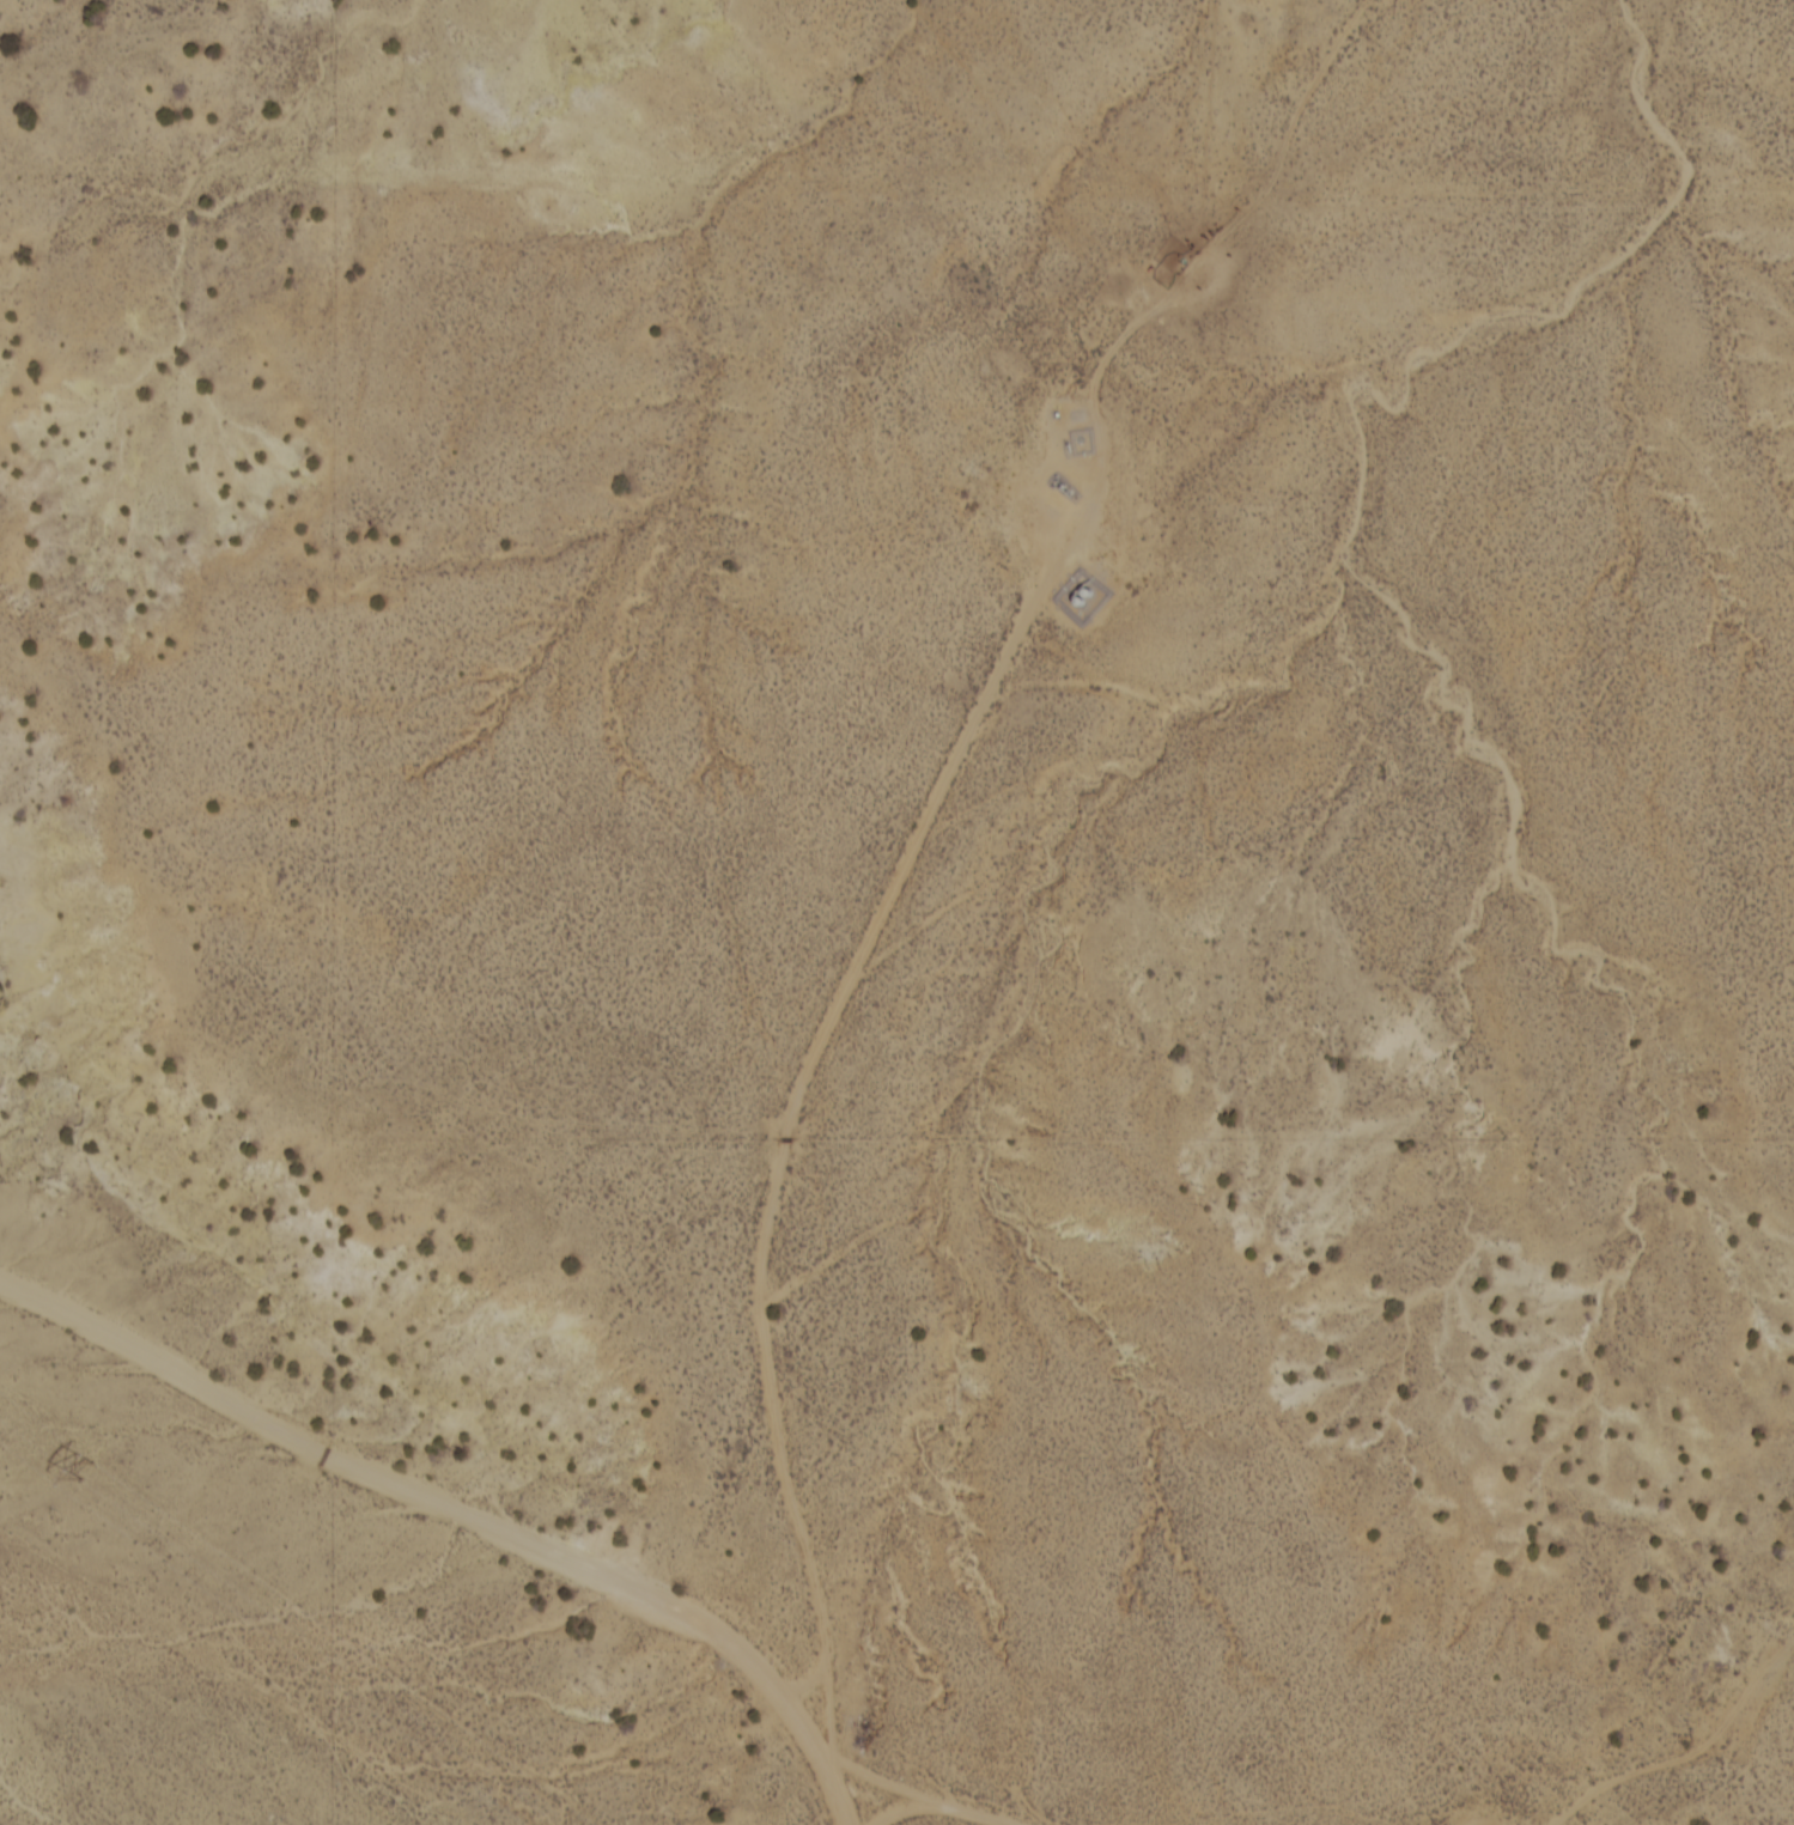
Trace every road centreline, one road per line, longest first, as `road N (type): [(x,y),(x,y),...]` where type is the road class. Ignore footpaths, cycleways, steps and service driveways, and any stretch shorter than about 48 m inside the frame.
road 1 (tertiary): [(0,1286),(145,1352),(300,1443),(572,1558),(720,1632),(821,1762),(848,1824)]

